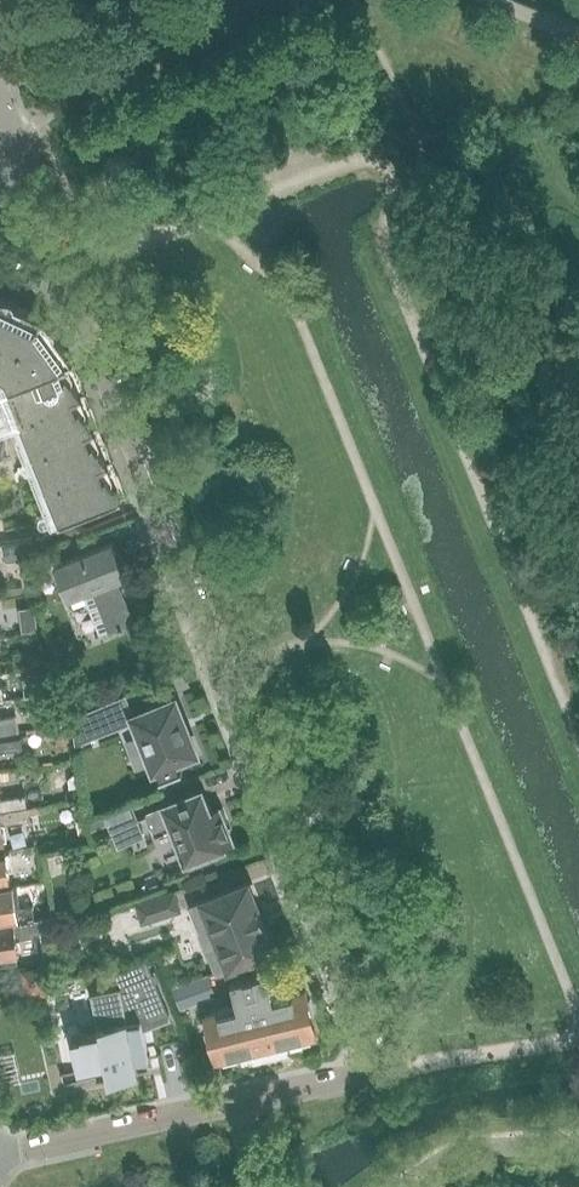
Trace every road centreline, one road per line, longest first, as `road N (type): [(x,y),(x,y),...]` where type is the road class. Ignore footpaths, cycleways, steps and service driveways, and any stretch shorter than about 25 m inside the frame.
road 1 (residential): [(0,1150),(383,1071),(79,274),(0,88)]
road 2 (residential): [(578,1145),(474,1143),(382,1186)]

